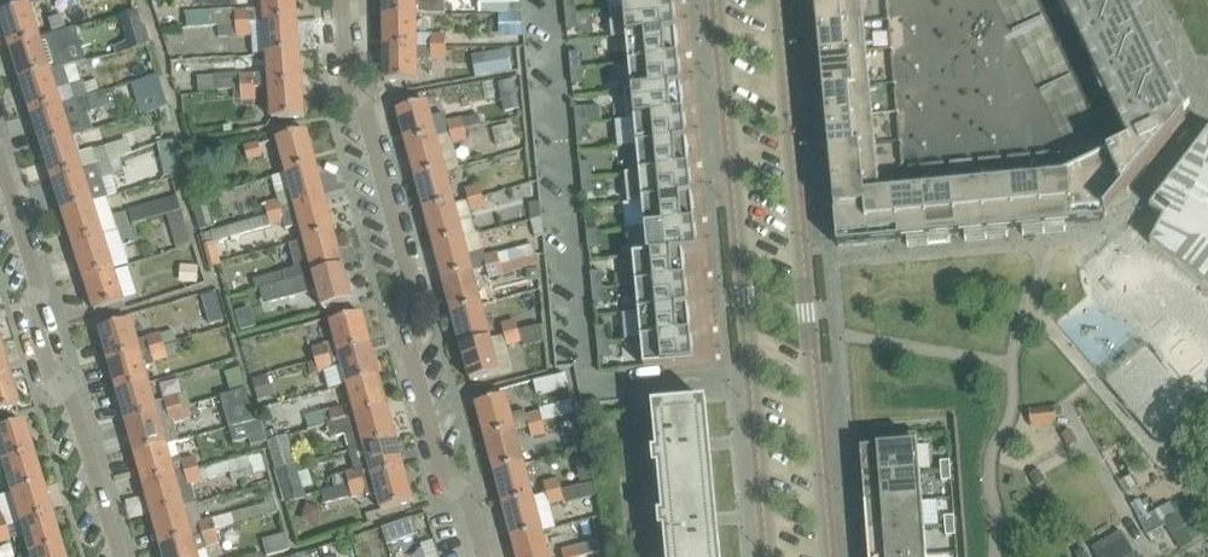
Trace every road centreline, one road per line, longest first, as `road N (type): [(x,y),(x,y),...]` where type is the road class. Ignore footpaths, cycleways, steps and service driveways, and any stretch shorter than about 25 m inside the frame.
road 1 (residential): [(486,556),(469,495),(440,470),(402,326),(413,289),(366,111),(348,85),(341,0)]
road 2 (residential): [(828,556),(773,0)]
road 3 (residential): [(721,0),(772,556)]
road 4 (residential): [(0,160),(36,280),(31,313),(52,379),(70,394),(120,556)]

